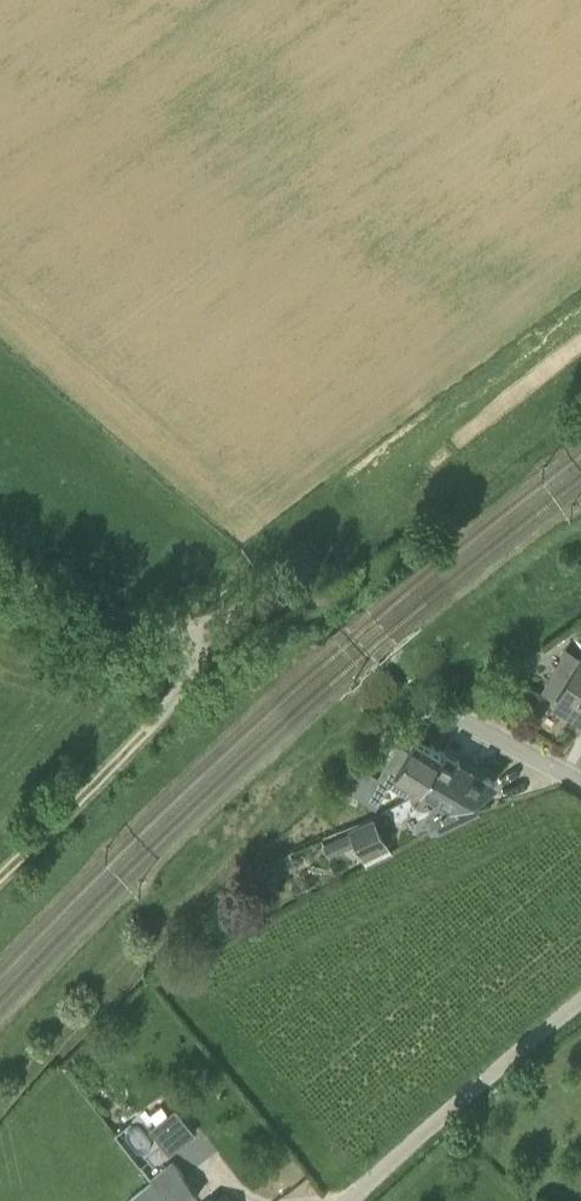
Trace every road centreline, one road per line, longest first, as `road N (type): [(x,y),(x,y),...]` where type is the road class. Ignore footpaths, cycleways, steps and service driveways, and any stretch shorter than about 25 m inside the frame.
road 1 (unclassified): [(412,688),(351,620),(321,605),(276,602),(155,630),(0,579)]
road 2 (track): [(0,878),(158,718),(188,675),(210,622)]
road 3 (unclassified): [(347,1200),(580,1001)]
road 4 (residential): [(580,782),(412,688)]

